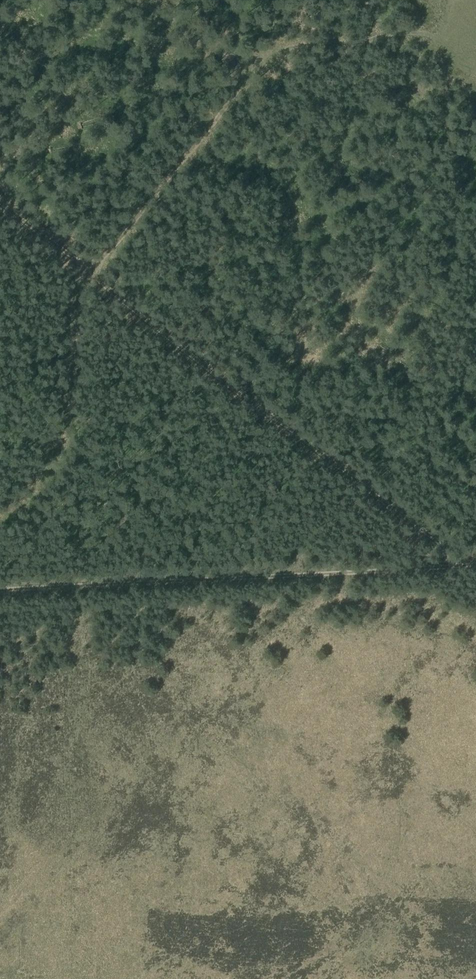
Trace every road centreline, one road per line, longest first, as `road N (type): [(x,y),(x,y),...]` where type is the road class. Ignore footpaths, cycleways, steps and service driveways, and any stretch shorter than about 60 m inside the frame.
road 1 (track): [(448,566),(430,536),(0,204)]
road 2 (track): [(475,565),(0,589)]
road 3 (track): [(99,280),(102,263),(267,58),(319,42),(434,35)]

